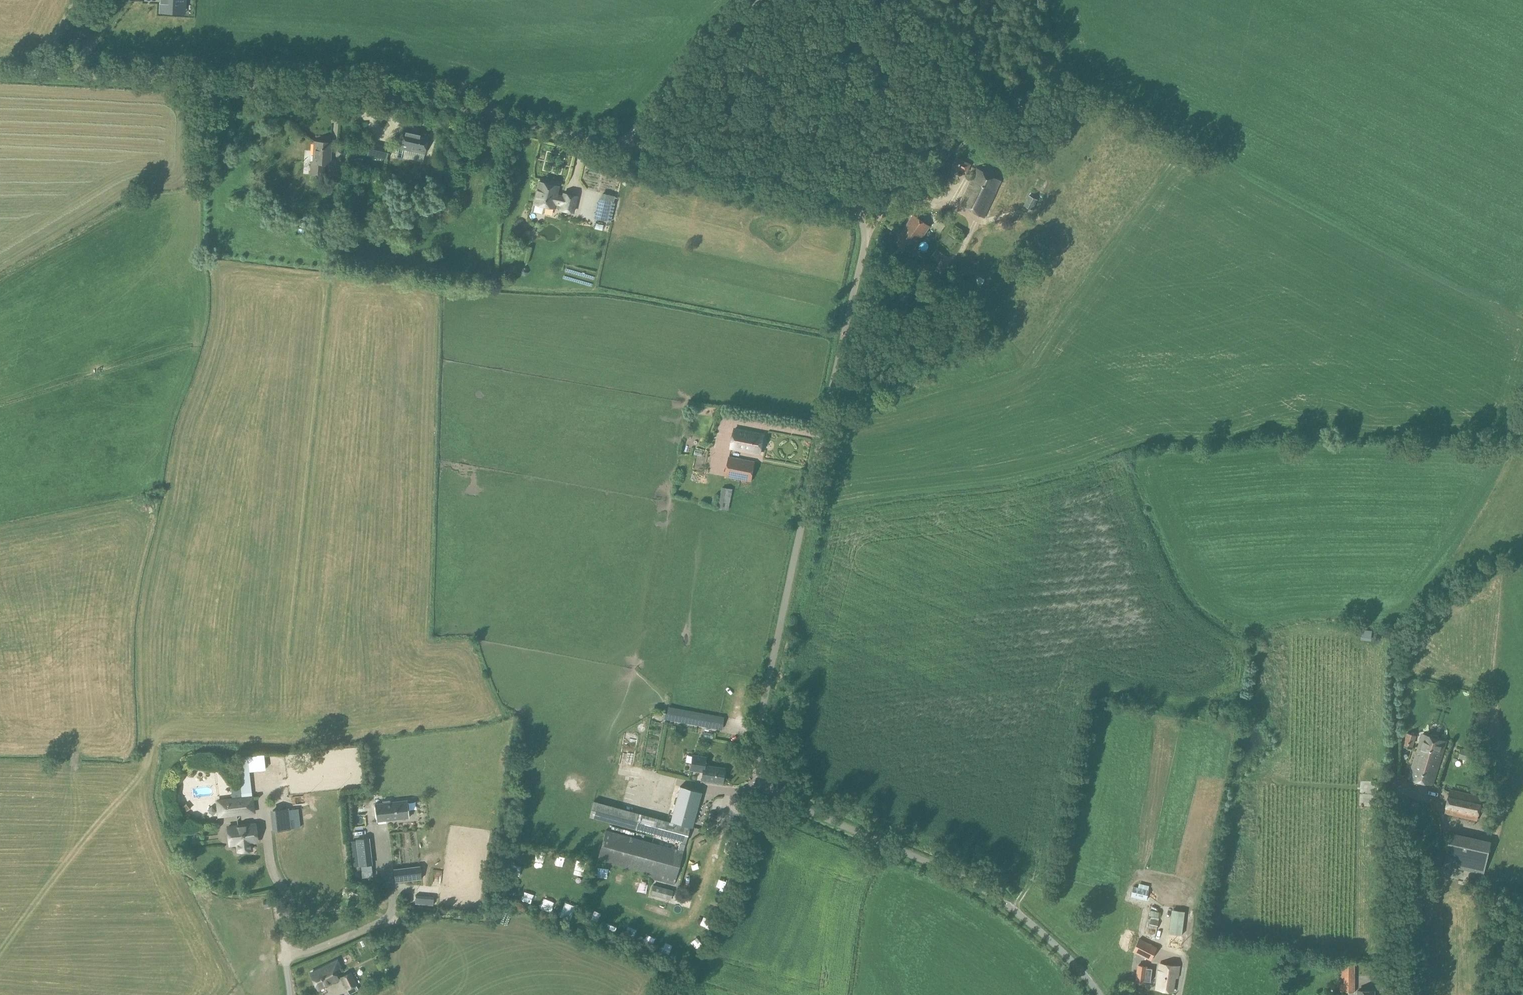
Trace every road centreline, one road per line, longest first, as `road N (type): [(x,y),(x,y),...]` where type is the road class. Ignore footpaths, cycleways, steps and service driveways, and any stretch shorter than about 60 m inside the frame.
road 1 (unclassified): [(1099,994),(1014,910),(956,873),(793,804),(761,773),(762,718),(866,250),(861,211),(847,197),(387,94),(0,72)]
road 2 (track): [(1402,994),(1395,640),(1522,427)]
road 3 (track): [(867,237),(904,190),(988,115),(1057,69)]

